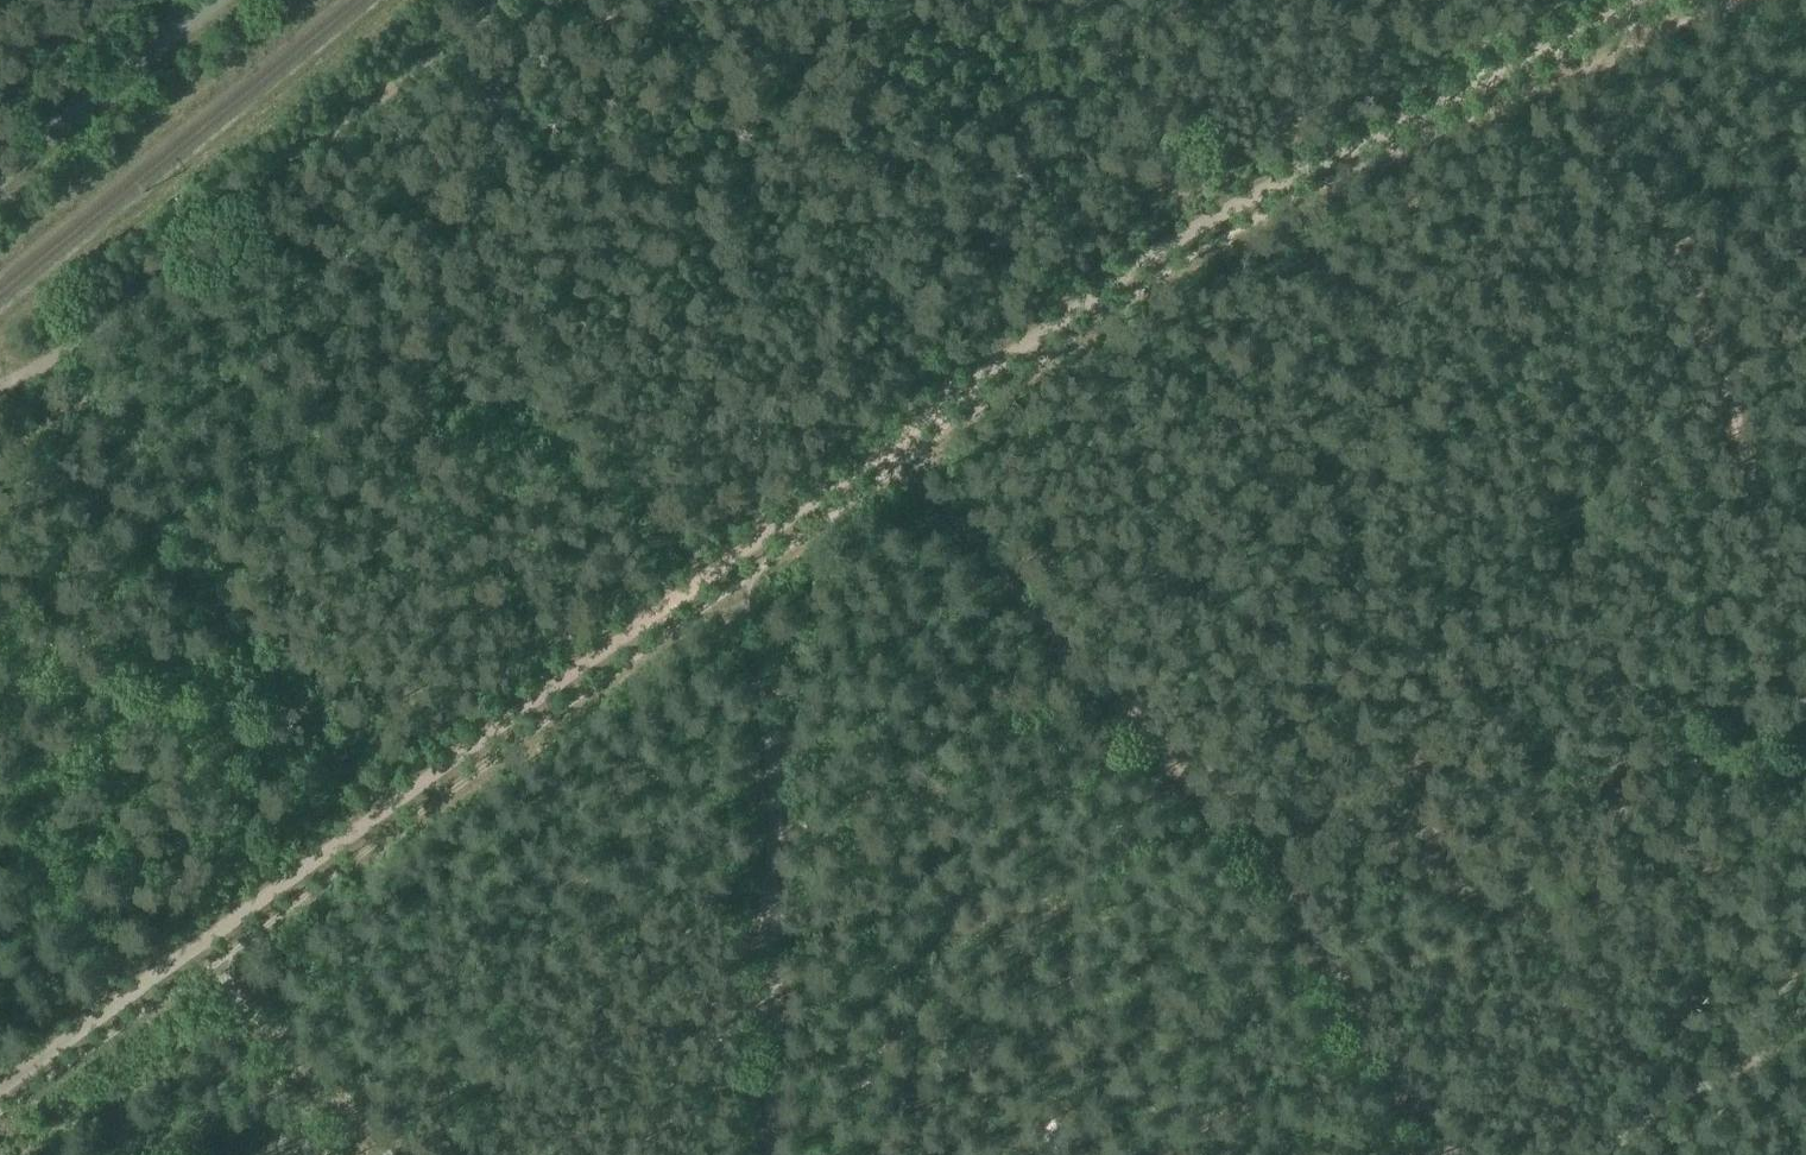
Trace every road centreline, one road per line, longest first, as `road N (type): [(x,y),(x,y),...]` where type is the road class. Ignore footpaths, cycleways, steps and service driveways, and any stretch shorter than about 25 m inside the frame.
road 1 (track): [(1586,37),(1431,100),(1231,199),(389,794),(204,945),(0,1095)]
road 2 (track): [(264,174),(471,387),(718,565),(748,609),(761,691),(763,1154)]
road 3 (track): [(1805,708),(1768,525),(1701,297),(1586,37)]
road 4 (track): [(204,945),(397,1154)]
road 5 (unclassified): [(0,176),(219,0)]

